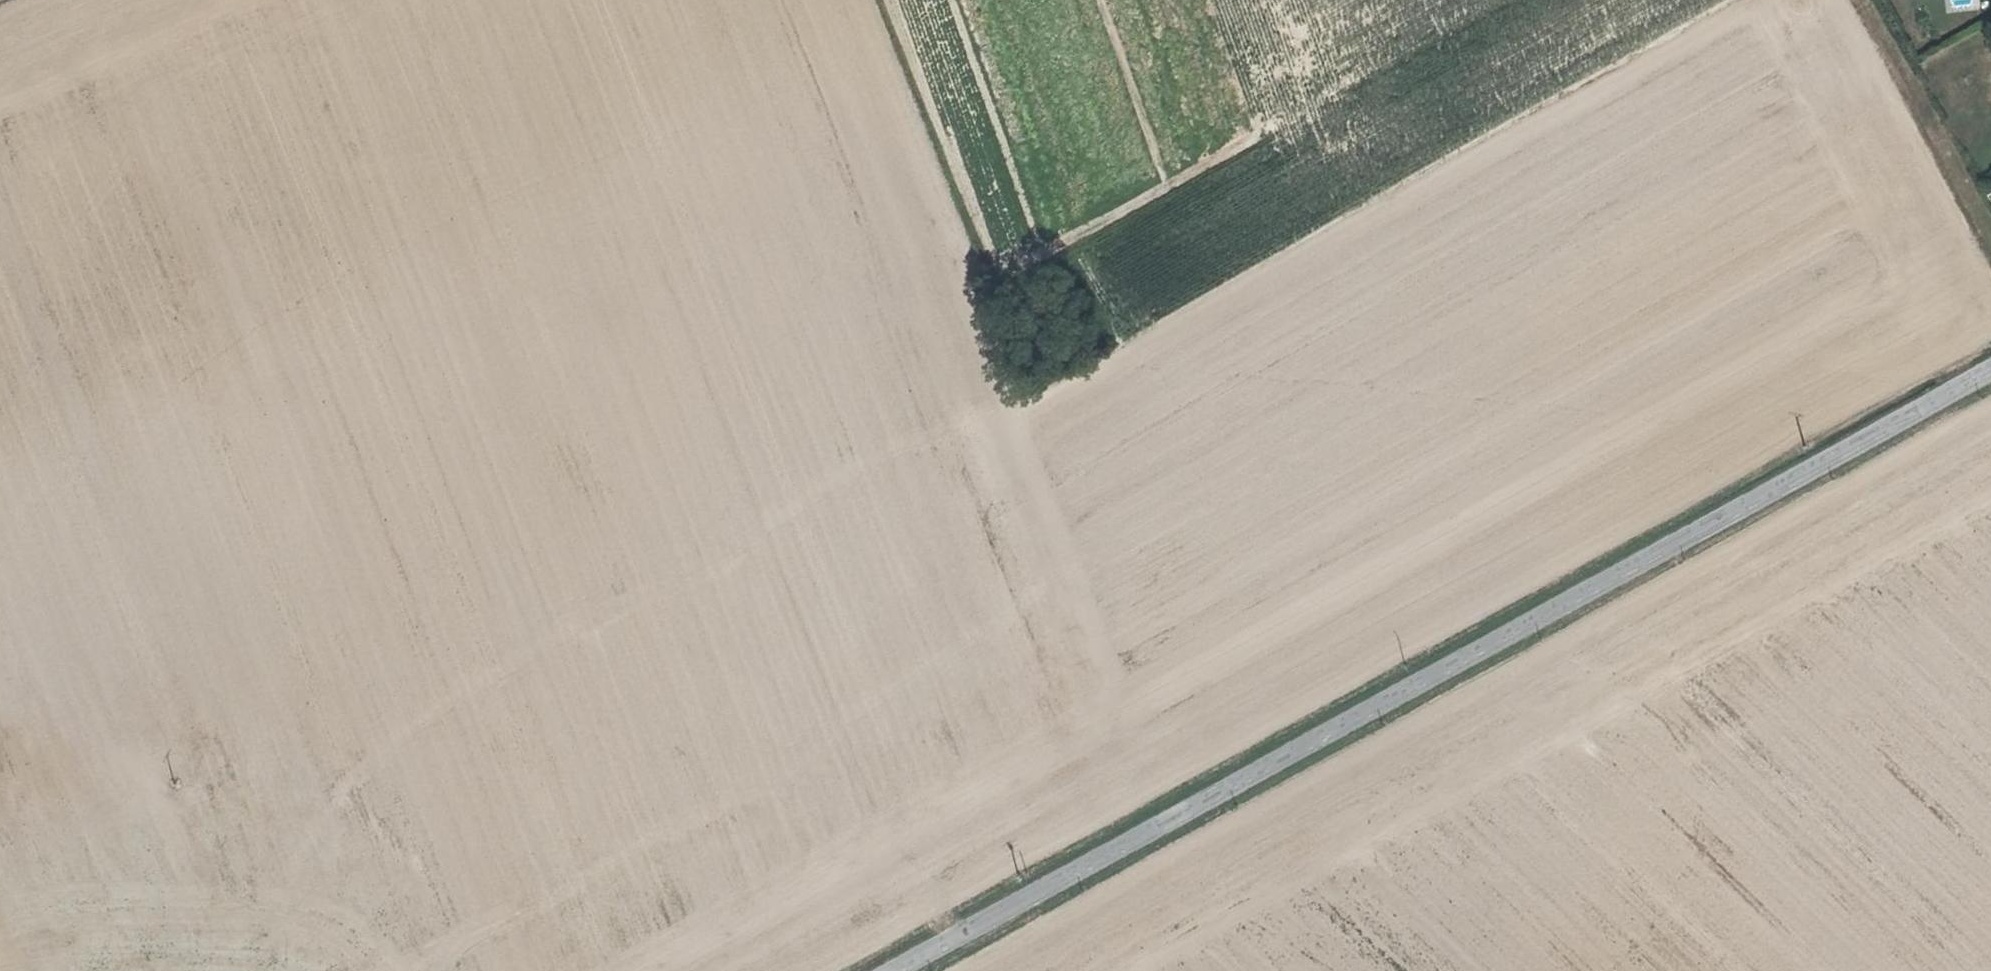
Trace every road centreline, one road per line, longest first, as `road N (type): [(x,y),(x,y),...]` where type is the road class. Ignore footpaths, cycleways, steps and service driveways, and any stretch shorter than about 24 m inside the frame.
road 1 (unclassified): [(901,970),(1990,370)]

